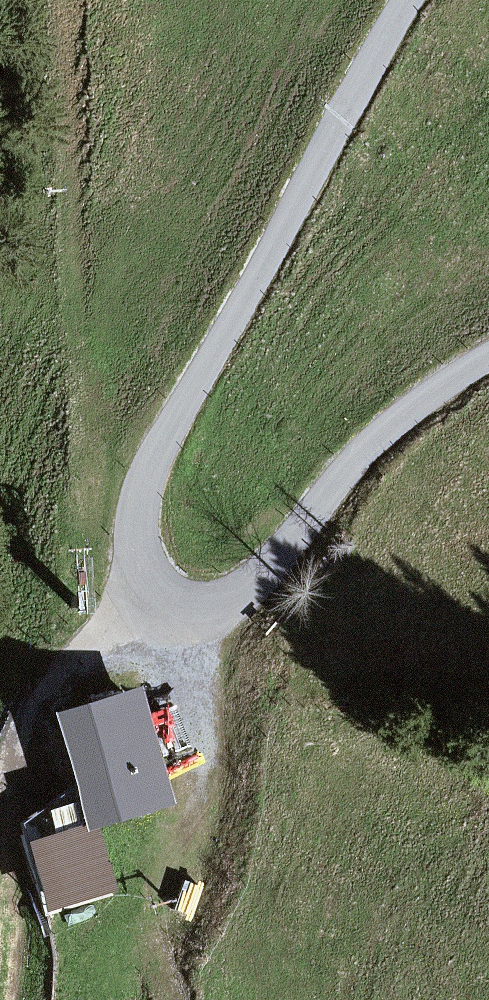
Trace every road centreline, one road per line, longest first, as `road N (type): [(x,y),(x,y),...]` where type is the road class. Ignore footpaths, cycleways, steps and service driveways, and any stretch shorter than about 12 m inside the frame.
road 1 (unclassified): [(408,0),(163,440),(127,532),(131,565),(150,596),(182,614),(234,611),(264,587),(365,450),(488,357)]
road 2 (track): [(0,948),(2,793)]

